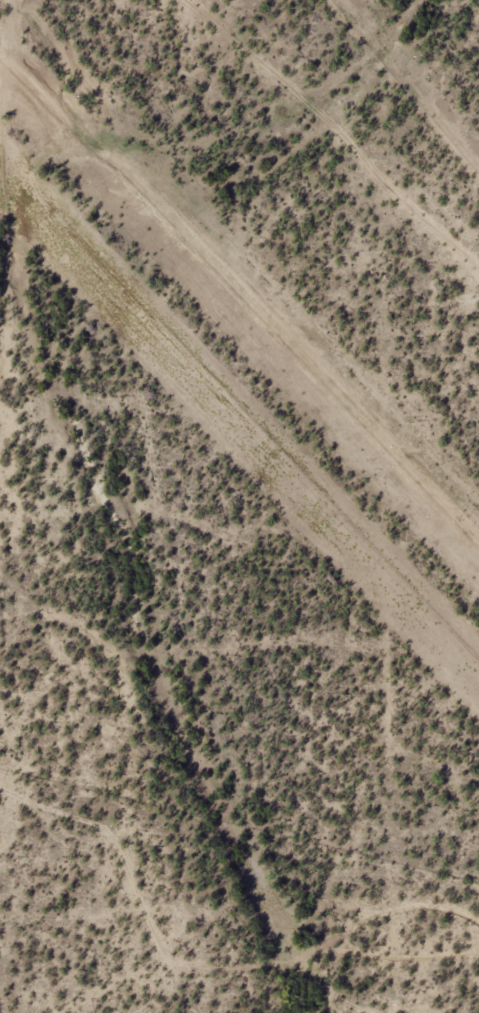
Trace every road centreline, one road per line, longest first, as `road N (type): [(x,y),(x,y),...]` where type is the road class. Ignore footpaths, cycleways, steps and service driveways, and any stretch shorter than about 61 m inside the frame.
road 1 (track): [(478,496),(79,72),(44,52),(27,0)]

